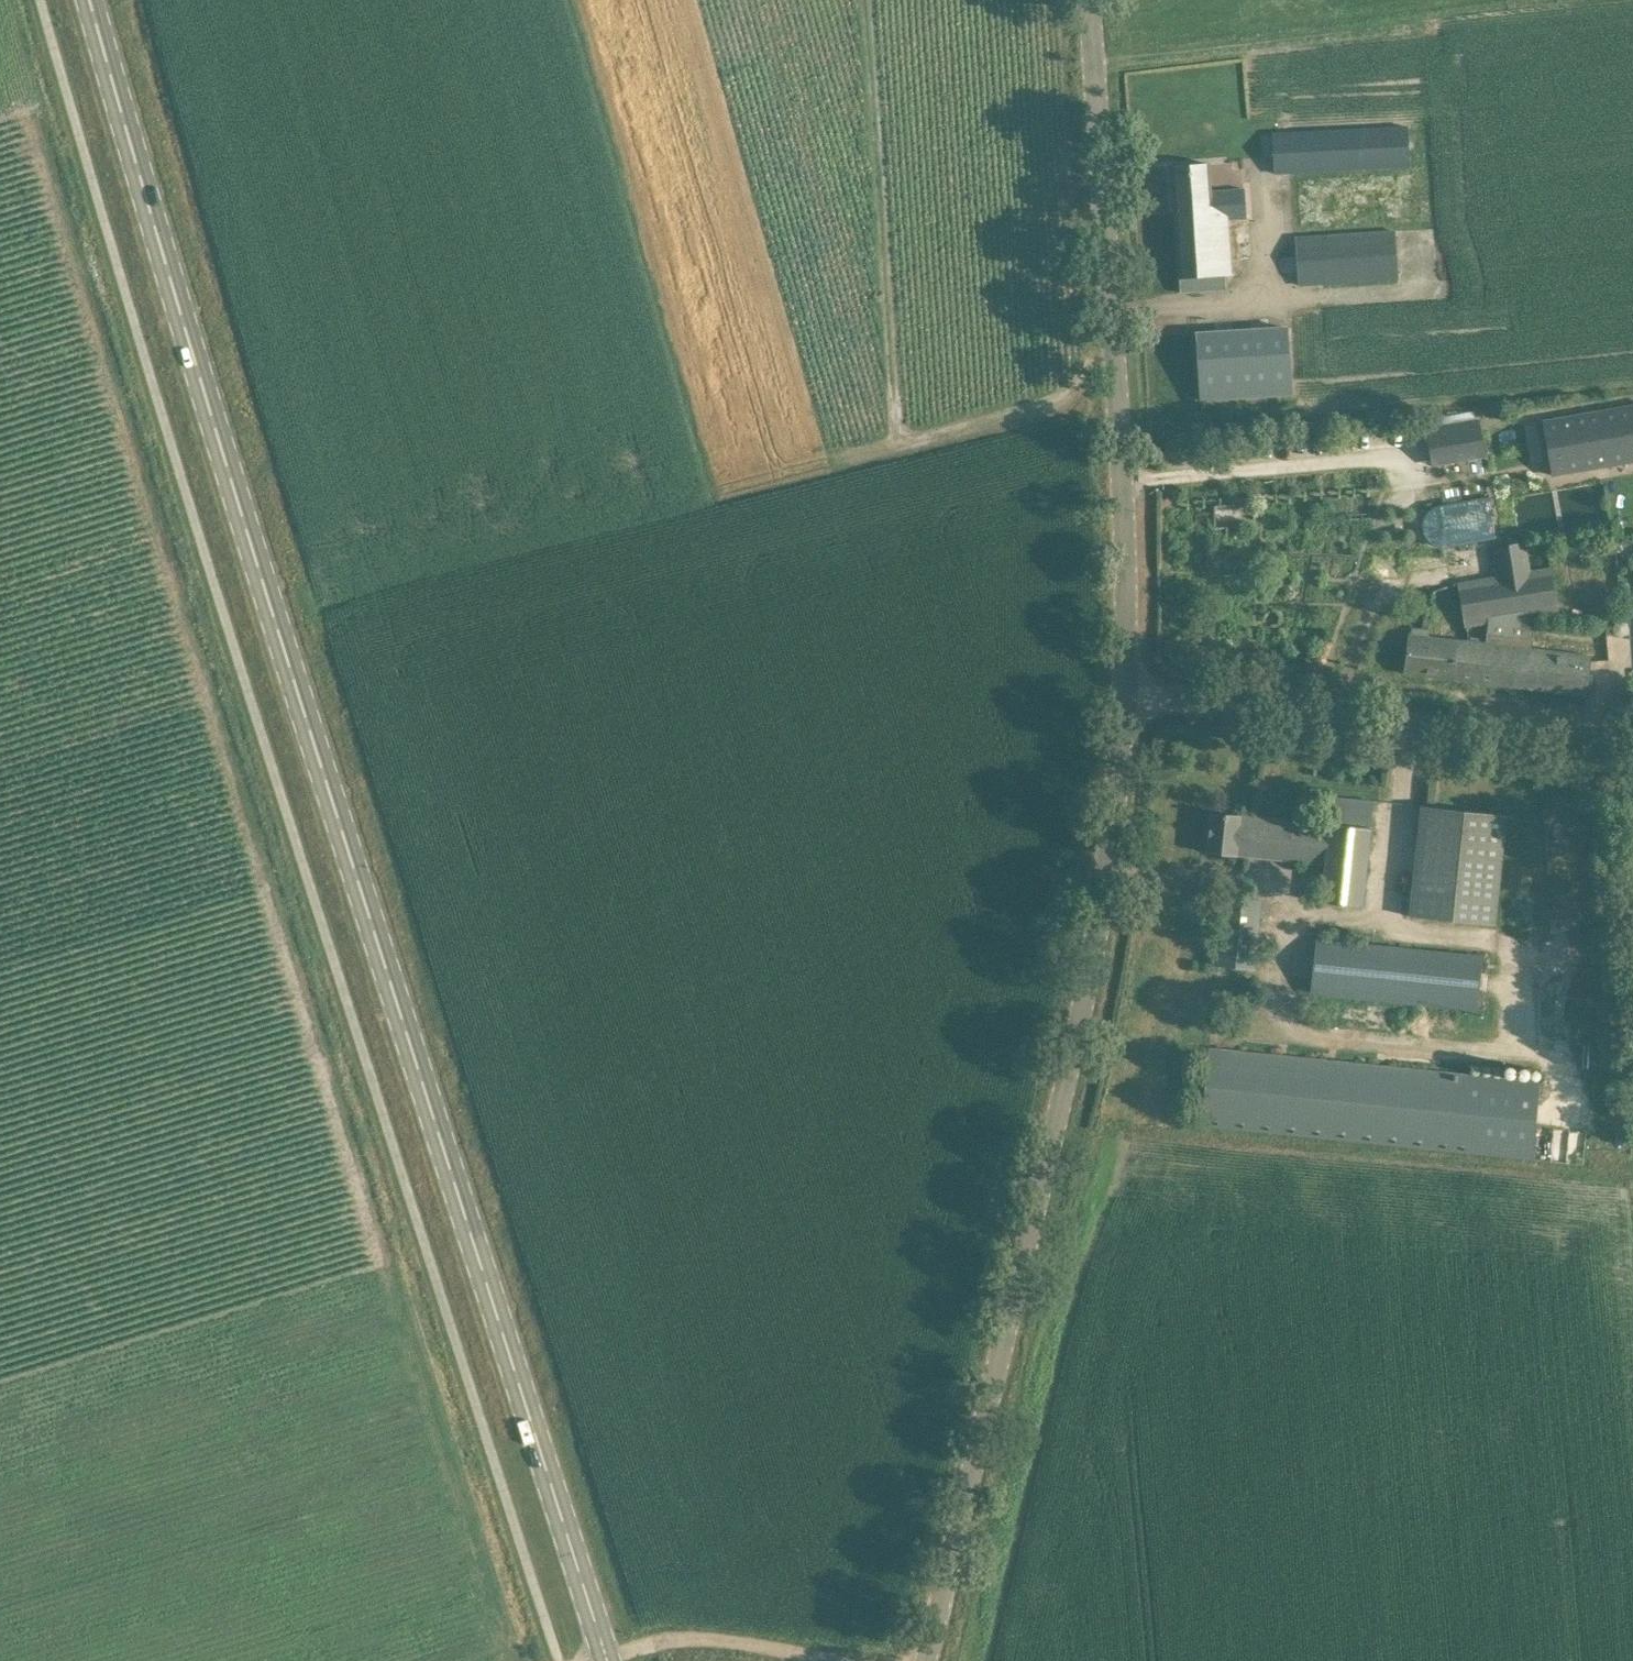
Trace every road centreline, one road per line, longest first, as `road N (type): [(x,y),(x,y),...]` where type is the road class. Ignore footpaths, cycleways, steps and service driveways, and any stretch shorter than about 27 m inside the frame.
road 1 (secondary): [(607,1660),(266,598),(90,0)]
road 2 (unclassified): [(927,1660),(1099,929),(1122,693)]
road 3 (unclassified): [(1122,693),(1126,545),(1089,0)]
road 4 (unclassified): [(1122,693),(1632,747)]
road 5 (track): [(597,1660),(687,1639),(835,1660)]

